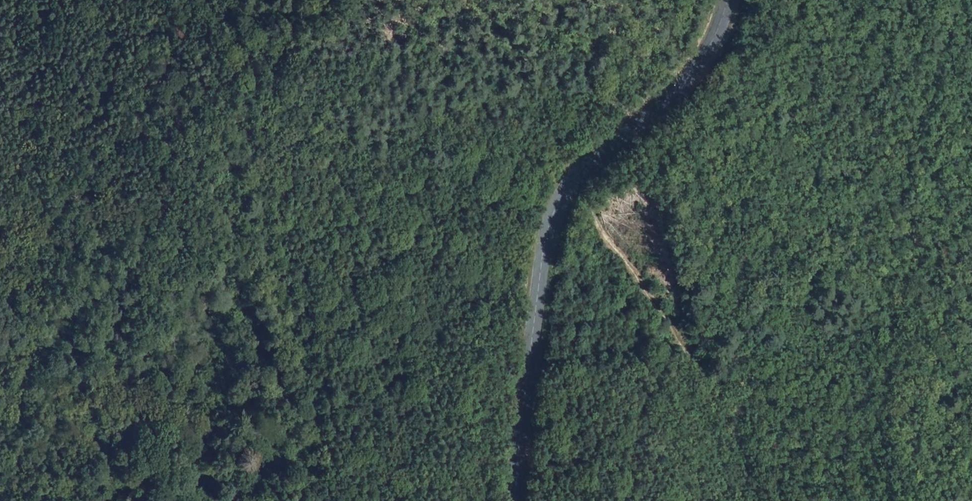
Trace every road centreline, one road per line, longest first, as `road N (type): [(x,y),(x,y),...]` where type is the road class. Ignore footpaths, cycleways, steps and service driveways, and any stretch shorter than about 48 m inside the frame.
road 1 (tertiary): [(727,0),(705,54),(674,92),(567,186),(544,240),(517,500)]
road 2 (track): [(349,500),(308,329),(262,237),(262,91),(299,28),(298,0)]

